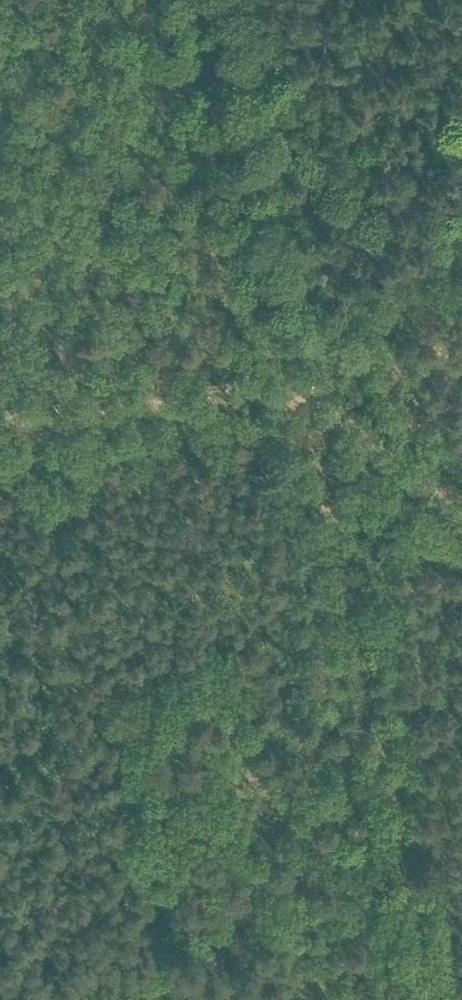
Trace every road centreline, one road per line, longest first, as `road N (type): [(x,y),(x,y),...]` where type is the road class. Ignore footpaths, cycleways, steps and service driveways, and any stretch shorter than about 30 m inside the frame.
road 1 (track): [(0,422),(282,394),(325,412),(461,515)]
road 2 (track): [(461,225),(425,282),(324,377)]

